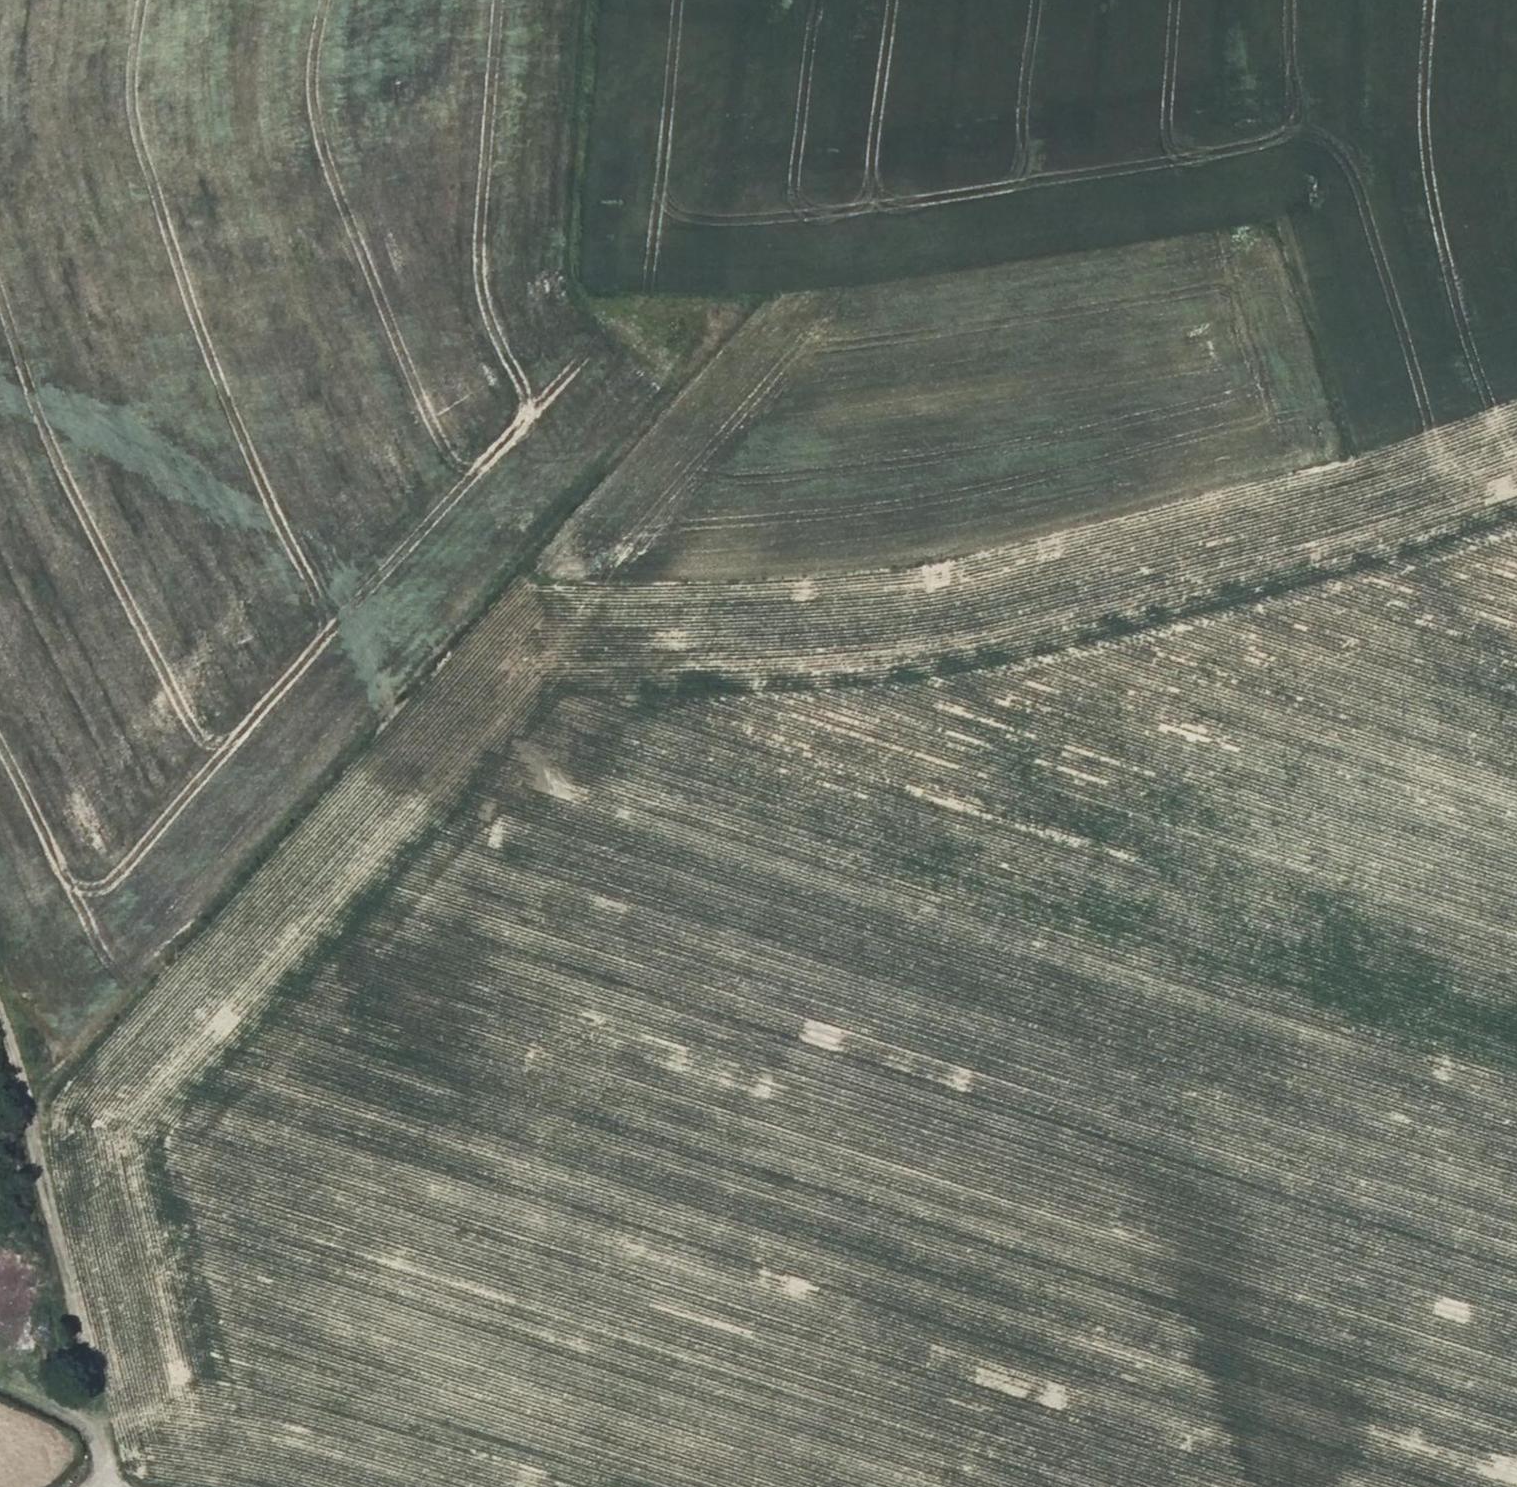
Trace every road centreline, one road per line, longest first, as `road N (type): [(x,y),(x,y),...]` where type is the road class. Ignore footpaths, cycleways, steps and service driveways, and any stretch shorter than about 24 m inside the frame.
road 1 (track): [(0,1044),(44,1178),(92,1436)]
road 2 (track): [(96,1486),(92,1436),(0,1382)]

